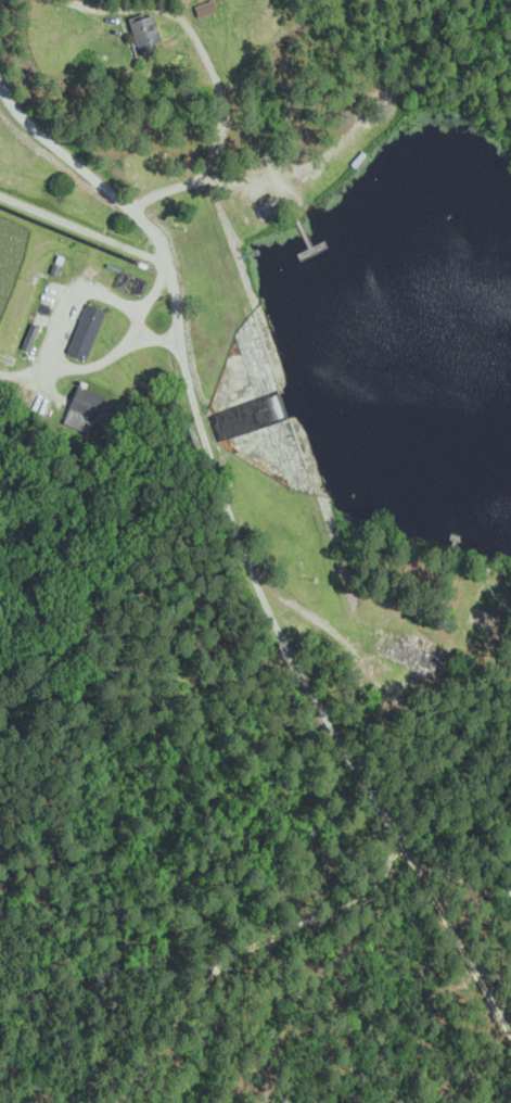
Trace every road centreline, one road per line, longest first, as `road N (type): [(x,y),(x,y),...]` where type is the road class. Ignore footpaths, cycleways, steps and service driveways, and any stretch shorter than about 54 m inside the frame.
road 1 (residential): [(170,266),(152,230),(0,91)]

